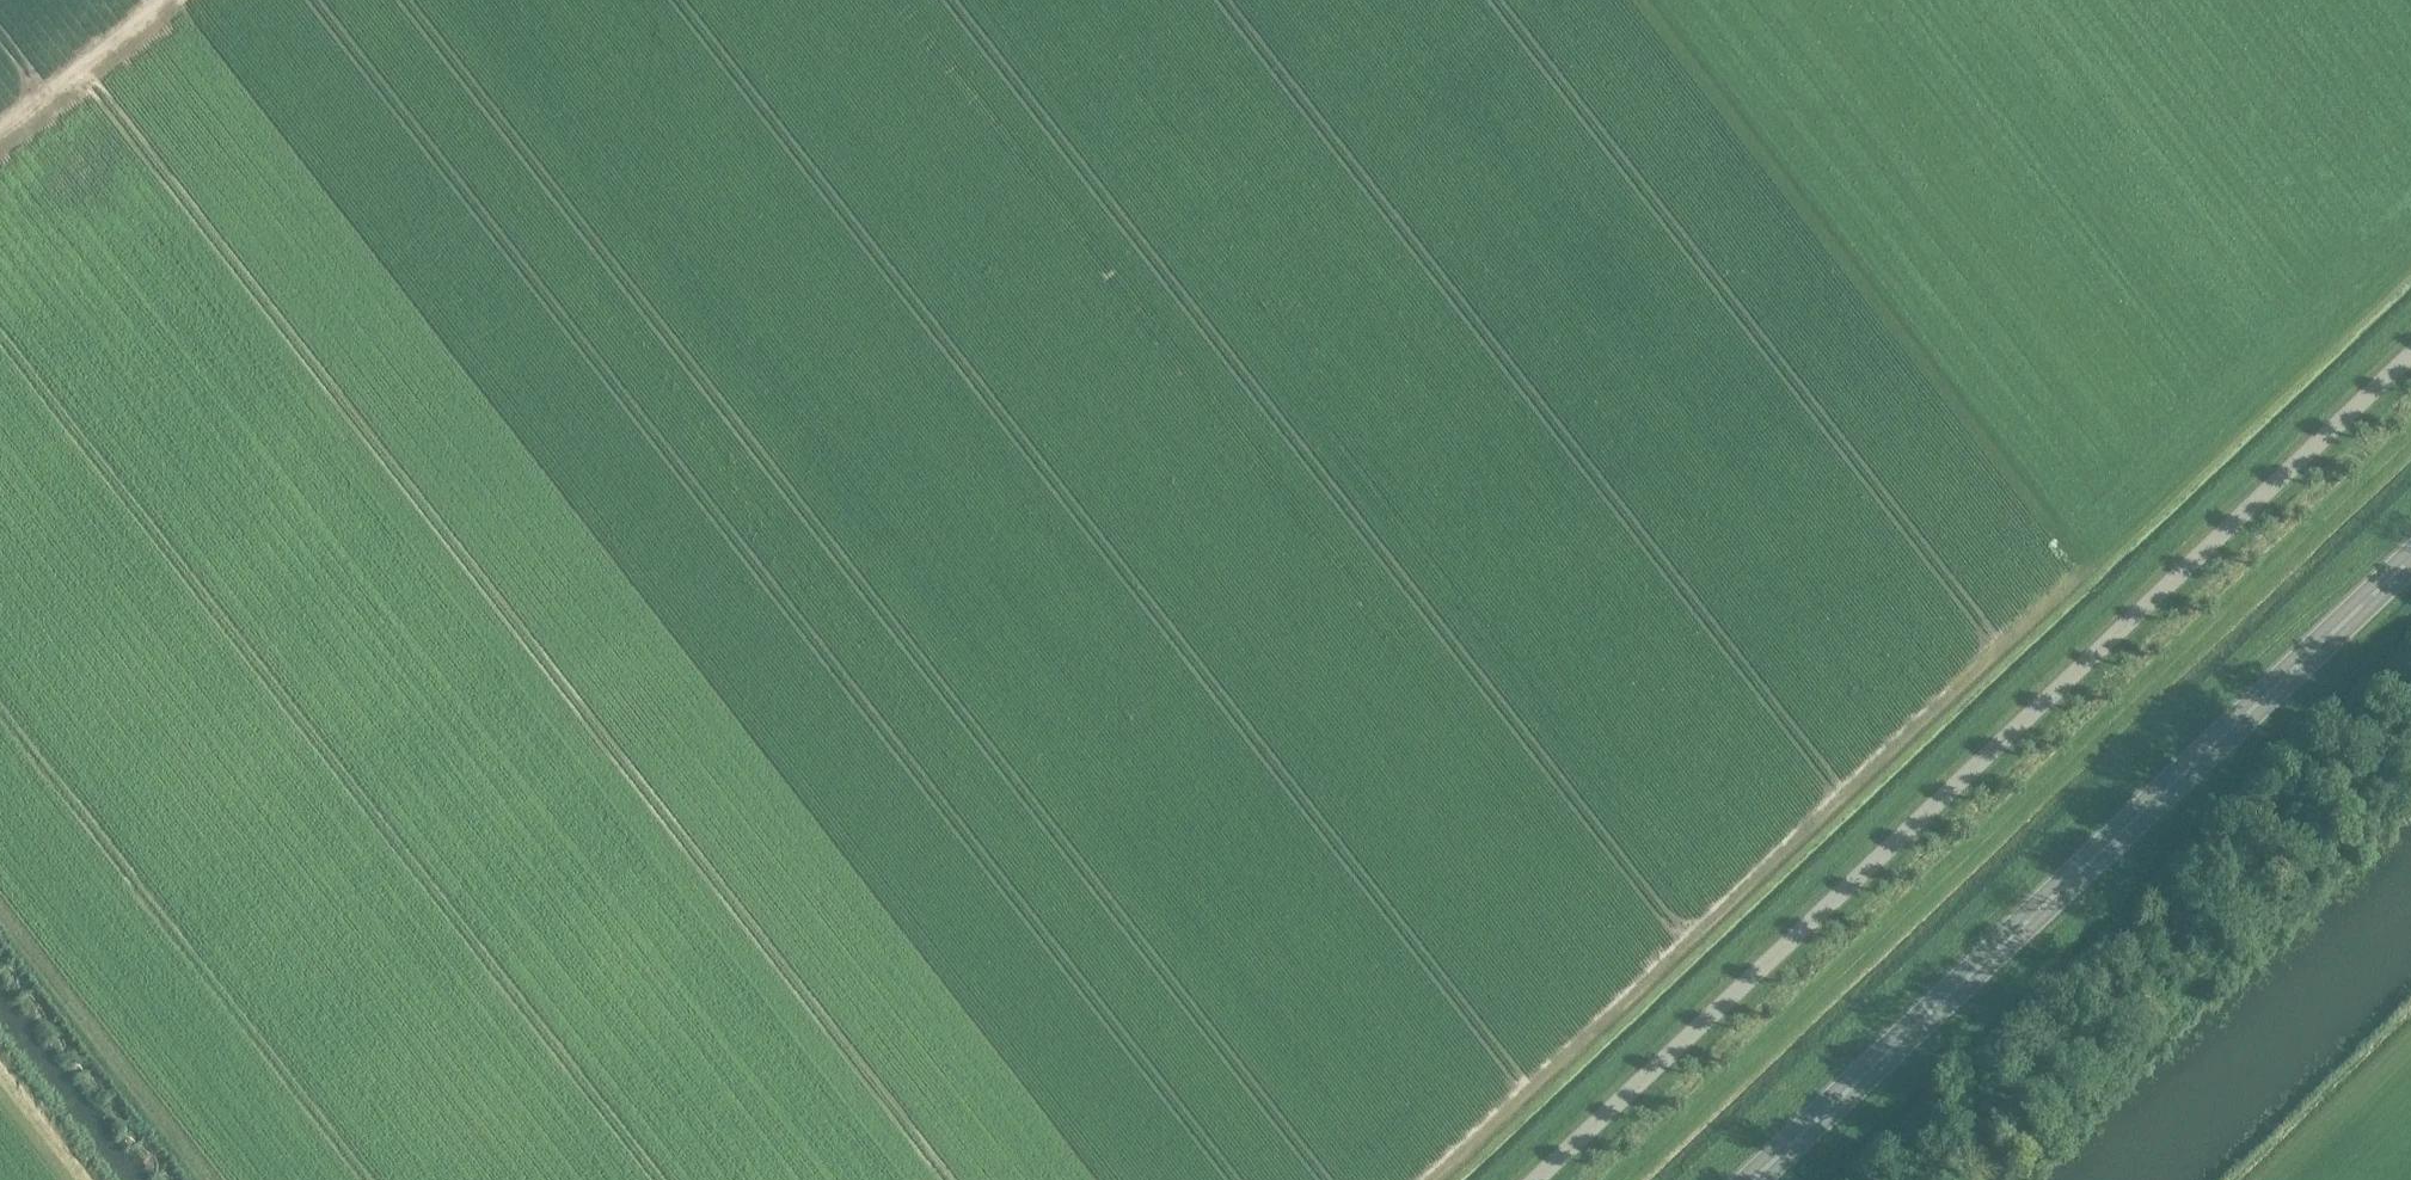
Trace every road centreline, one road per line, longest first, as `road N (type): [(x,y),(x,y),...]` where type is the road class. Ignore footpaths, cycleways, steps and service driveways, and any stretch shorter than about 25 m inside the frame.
road 1 (unclassified): [(1535,1179),(2410,358)]
road 2 (trunk): [(1754,1179),(2410,560)]

